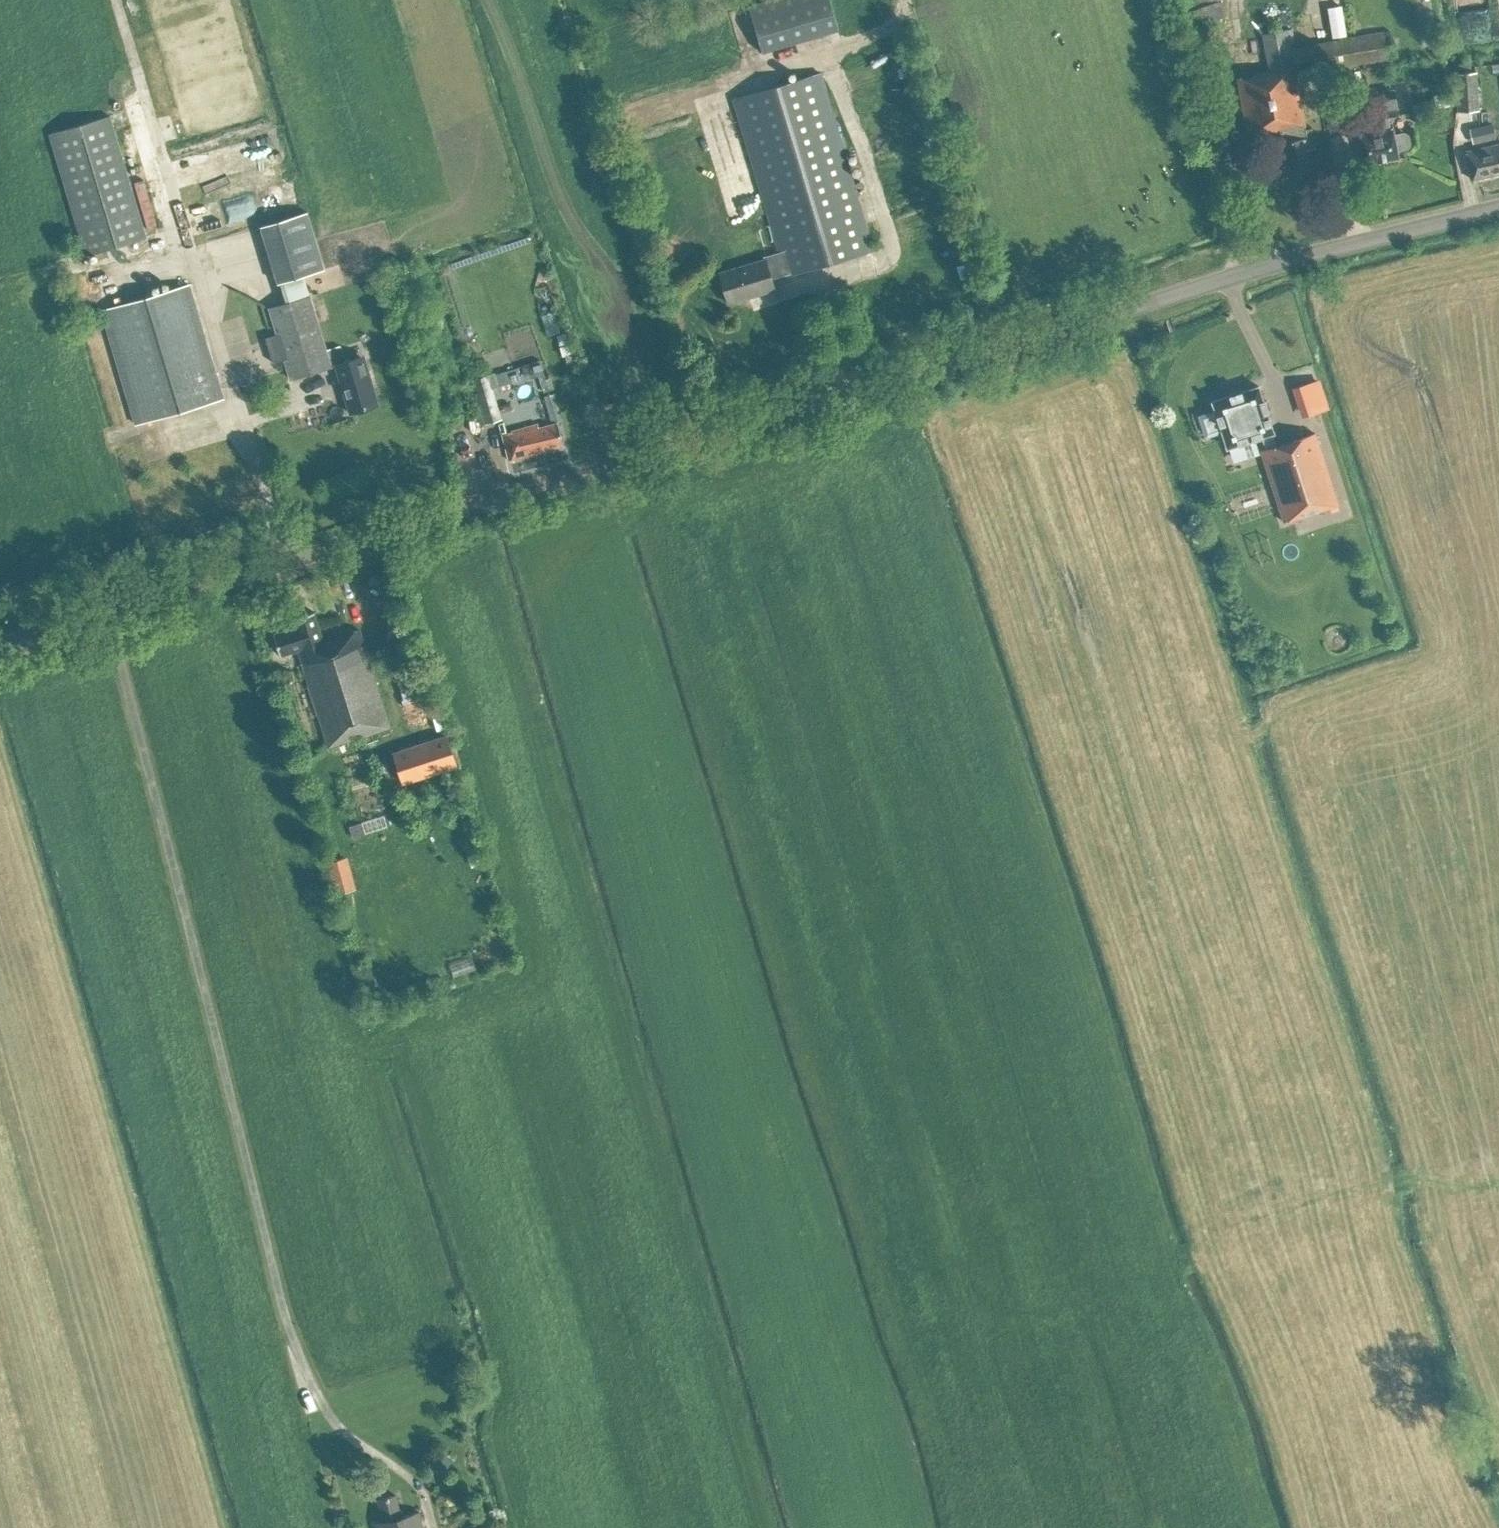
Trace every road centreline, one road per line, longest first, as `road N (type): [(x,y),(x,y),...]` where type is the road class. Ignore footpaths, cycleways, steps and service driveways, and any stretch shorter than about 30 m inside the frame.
road 1 (tertiary): [(0,644),(656,462),(1249,269),(1498,204)]

